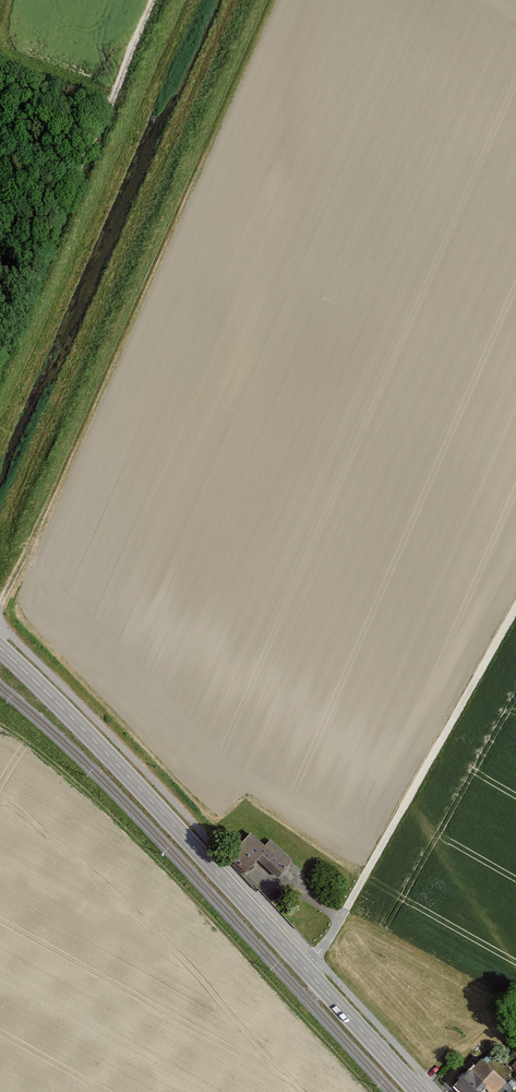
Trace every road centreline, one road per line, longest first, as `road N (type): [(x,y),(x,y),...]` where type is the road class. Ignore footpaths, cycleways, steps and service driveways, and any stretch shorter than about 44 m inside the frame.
road 1 (track): [(270,0),(0,600)]
road 2 (secondary): [(419,1091),(0,648)]
road 3 (track): [(0,356),(154,0)]
road 4 (track): [(339,922),(515,608)]

